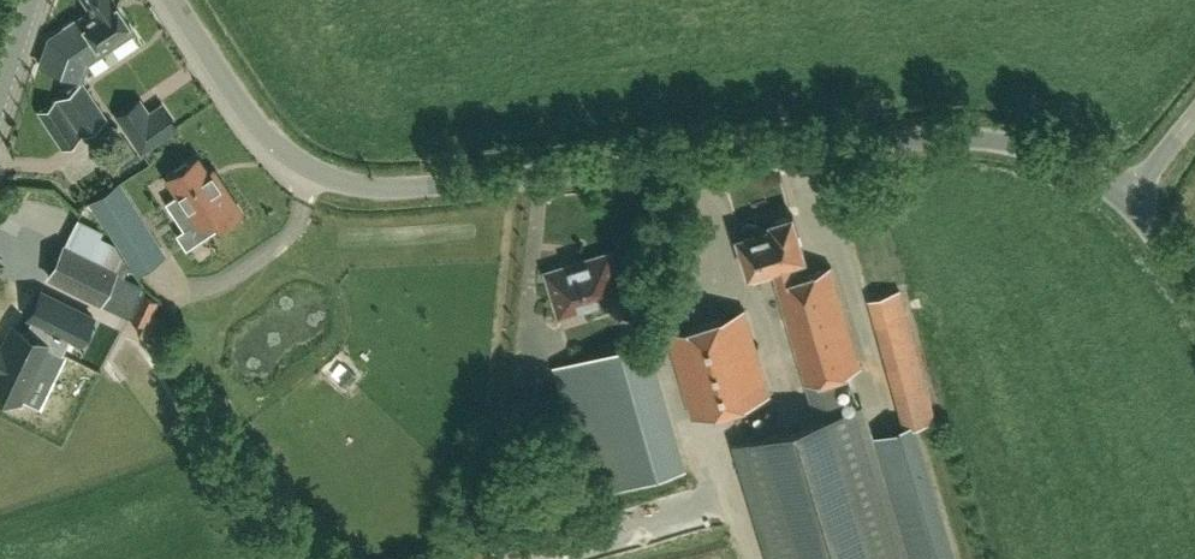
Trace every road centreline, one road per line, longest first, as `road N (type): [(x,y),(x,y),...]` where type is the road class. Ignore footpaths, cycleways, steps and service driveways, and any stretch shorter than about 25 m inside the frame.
road 1 (unclassified): [(1125,204),(1059,162),(976,139),(374,190),(298,164),(270,140),(171,0)]

